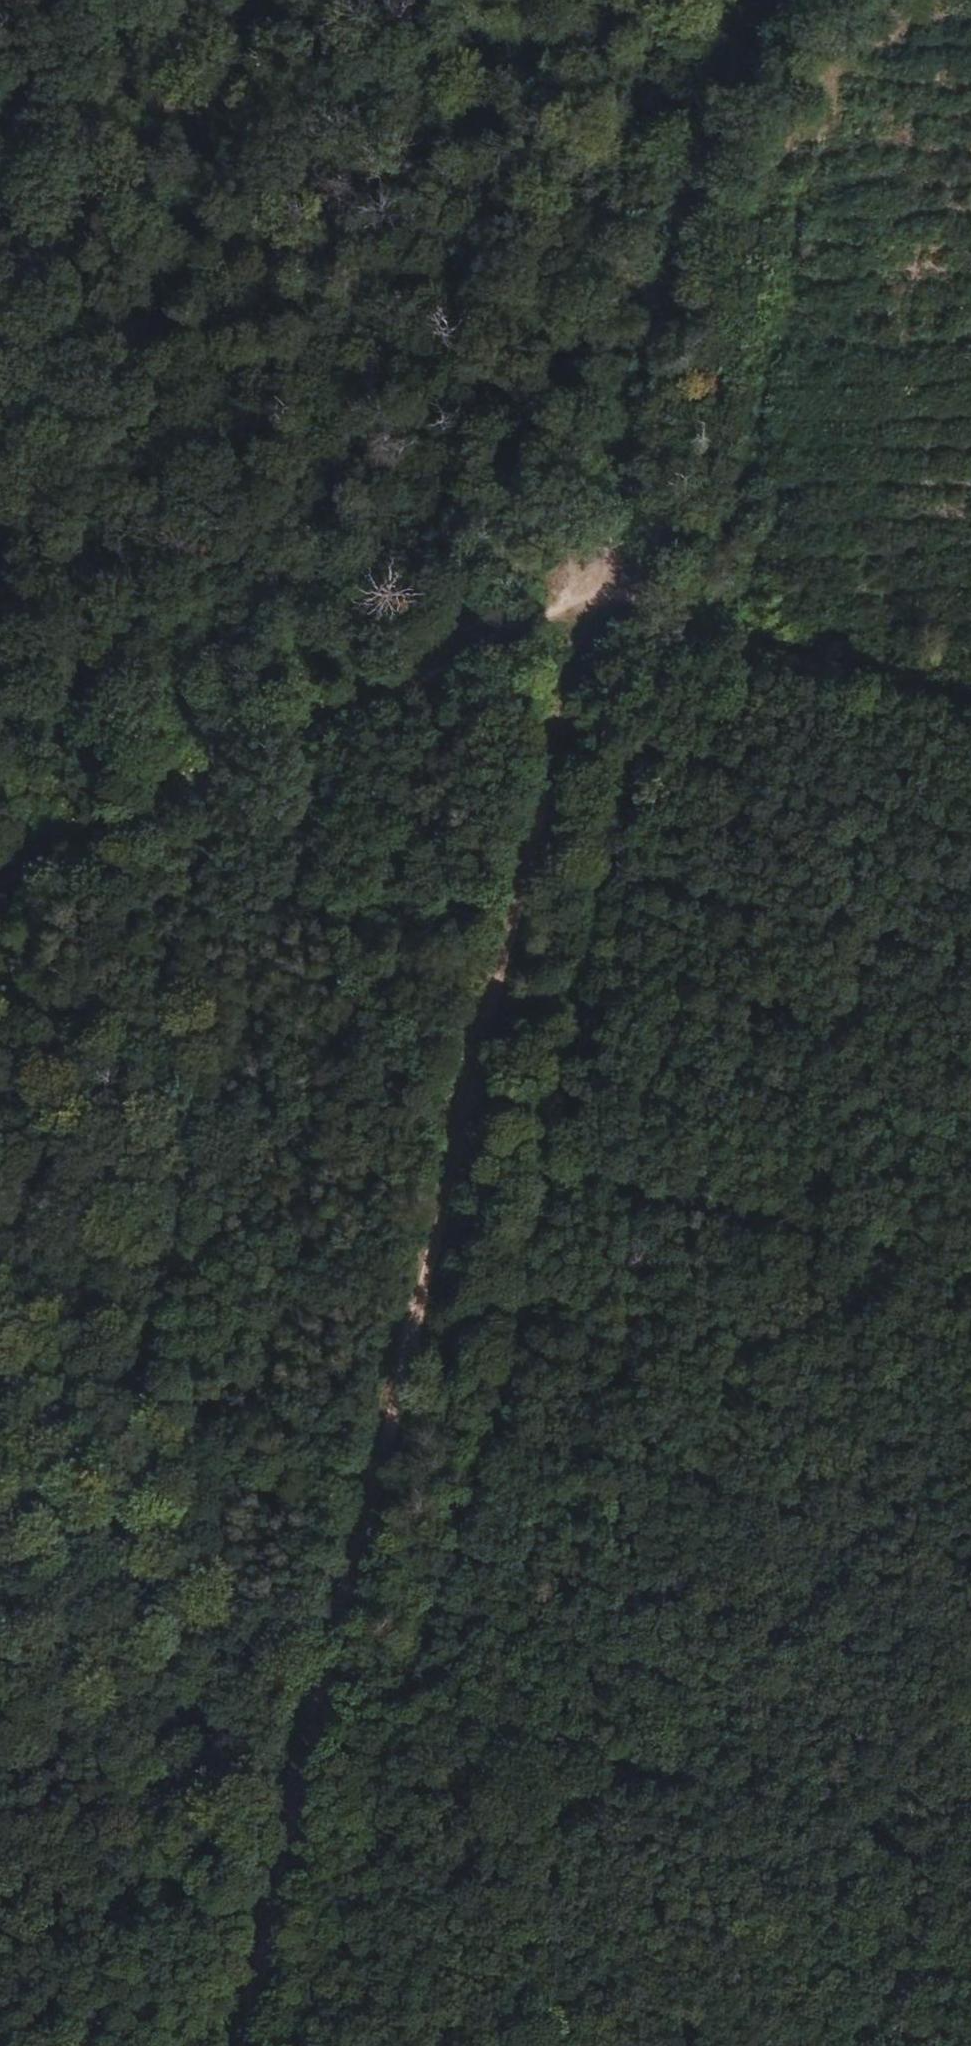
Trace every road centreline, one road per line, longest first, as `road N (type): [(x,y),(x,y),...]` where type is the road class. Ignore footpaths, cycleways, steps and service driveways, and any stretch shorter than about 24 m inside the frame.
road 1 (track): [(333,0),(591,598)]
road 2 (track): [(883,2045),(970,1941)]

